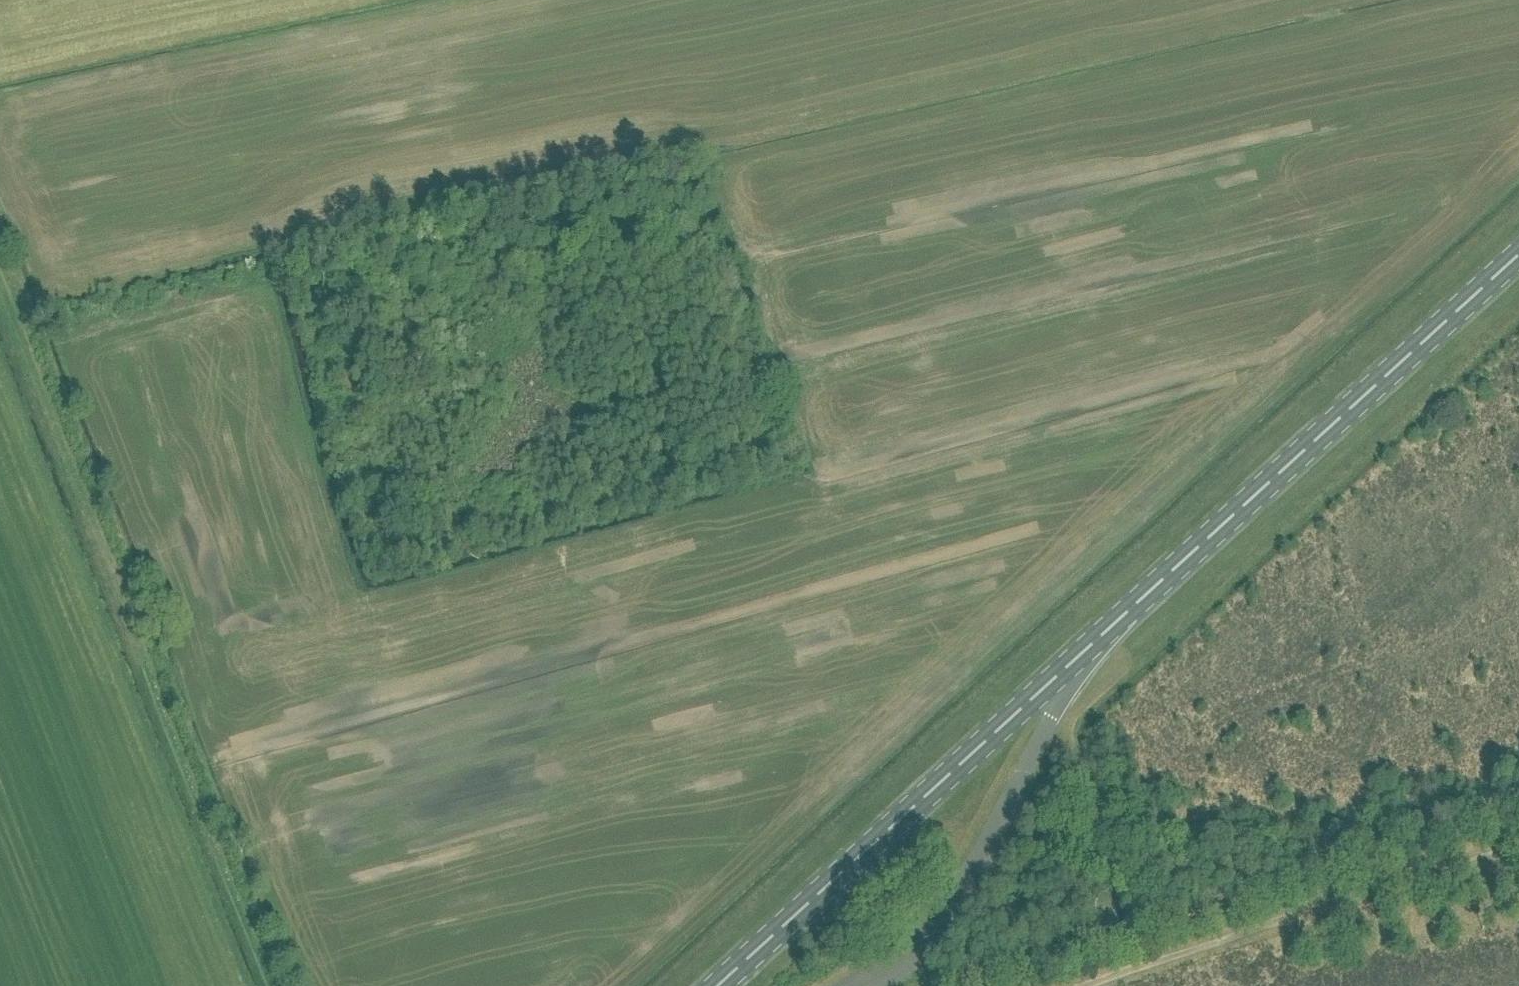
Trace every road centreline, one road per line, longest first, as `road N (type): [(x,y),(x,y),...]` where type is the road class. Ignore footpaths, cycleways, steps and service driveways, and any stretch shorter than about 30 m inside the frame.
road 1 (primary): [(720,985),(1518,256)]
road 2 (track): [(0,279),(276,985)]
road 3 (track): [(1088,985),(1518,845)]

